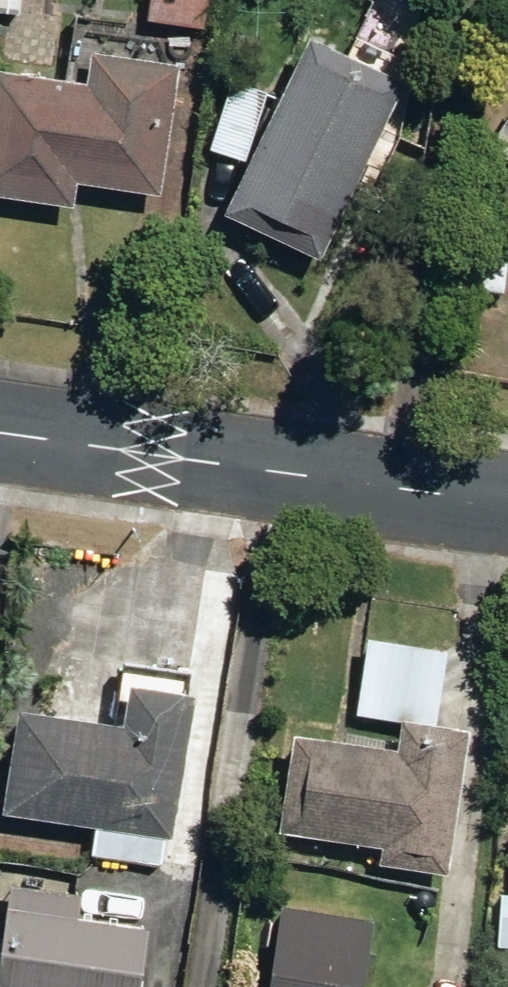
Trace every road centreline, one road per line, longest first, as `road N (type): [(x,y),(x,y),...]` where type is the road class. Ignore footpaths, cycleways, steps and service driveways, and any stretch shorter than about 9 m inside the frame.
road 1 (tertiary): [(0,435),(507,501)]

